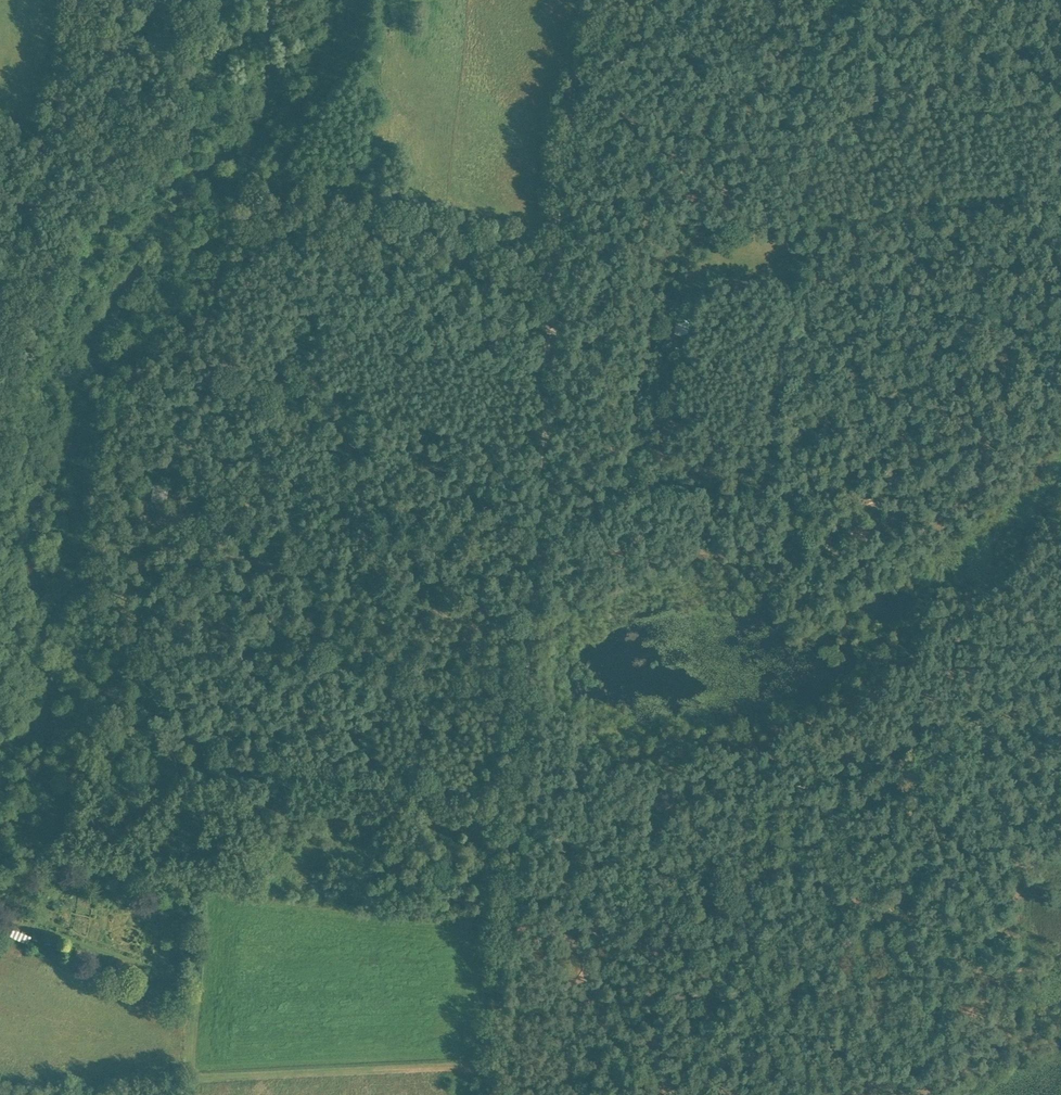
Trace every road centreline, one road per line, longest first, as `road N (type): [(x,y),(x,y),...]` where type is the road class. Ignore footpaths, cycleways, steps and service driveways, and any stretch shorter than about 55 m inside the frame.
road 1 (track): [(0,266),(76,0)]

